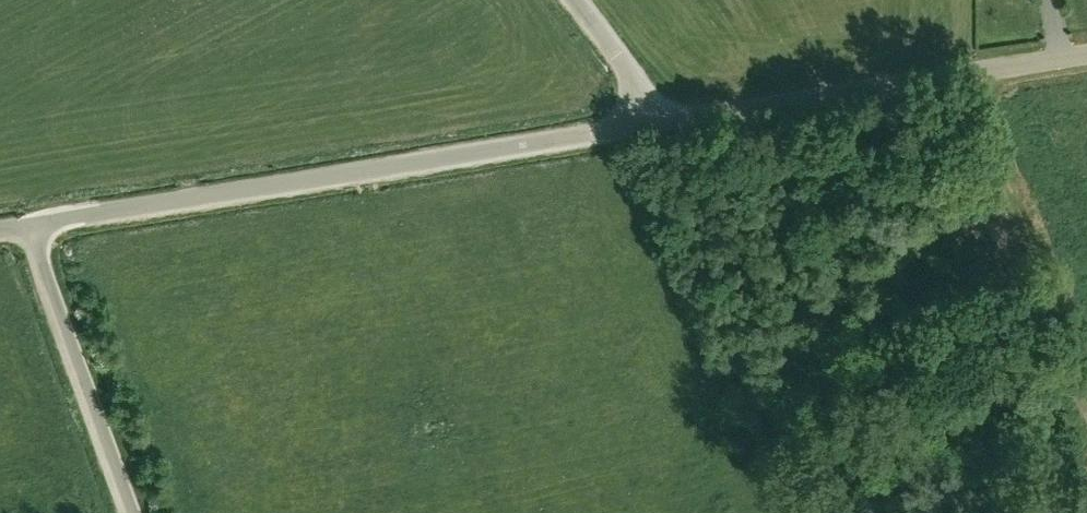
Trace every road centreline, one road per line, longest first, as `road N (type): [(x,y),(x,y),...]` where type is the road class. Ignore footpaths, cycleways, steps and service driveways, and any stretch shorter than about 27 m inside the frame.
road 1 (unclassified): [(29,224),(651,126)]
road 2 (unclassified): [(651,126),(1086,53)]
road 3 (track): [(963,73),(1086,380)]
road 4 (unclassified): [(133,512),(29,224)]
road 5 (unclassified): [(651,126),(626,67),(573,0)]

